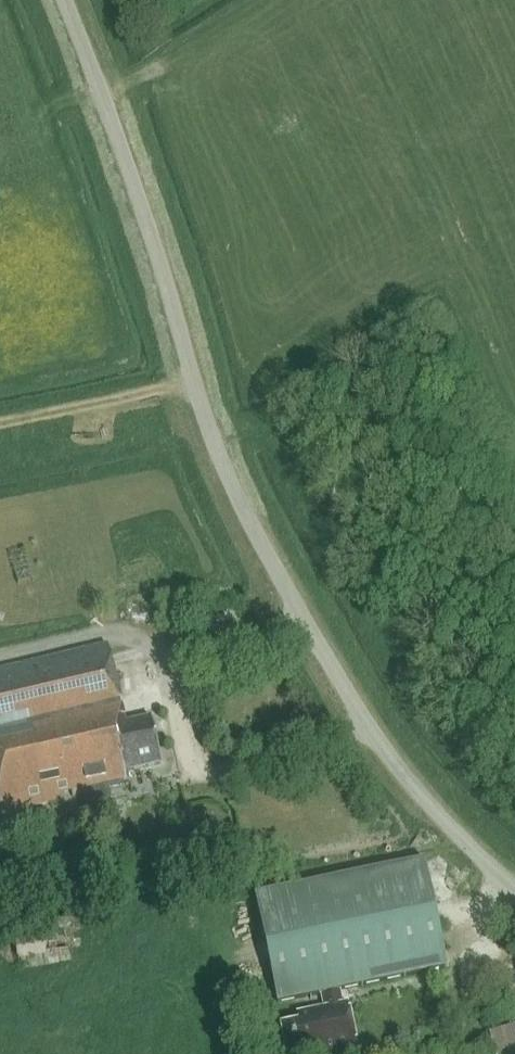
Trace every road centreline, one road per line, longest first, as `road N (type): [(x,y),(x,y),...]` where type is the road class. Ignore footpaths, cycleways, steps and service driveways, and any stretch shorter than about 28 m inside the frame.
road 1 (unclassified): [(514,891),(399,771),(224,473),(134,183),(64,0)]
road 2 (track): [(0,427),(195,386)]

